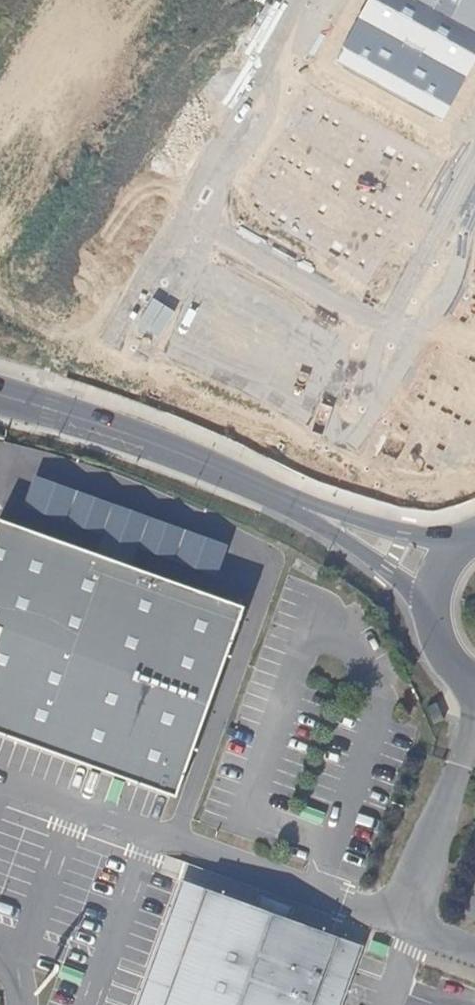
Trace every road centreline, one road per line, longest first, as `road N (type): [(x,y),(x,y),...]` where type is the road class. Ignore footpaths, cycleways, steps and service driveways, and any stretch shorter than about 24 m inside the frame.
road 1 (secondary): [(0,397),(181,453),(431,579)]
road 2 (secondary): [(431,579),(425,604),(436,653),(474,689)]

